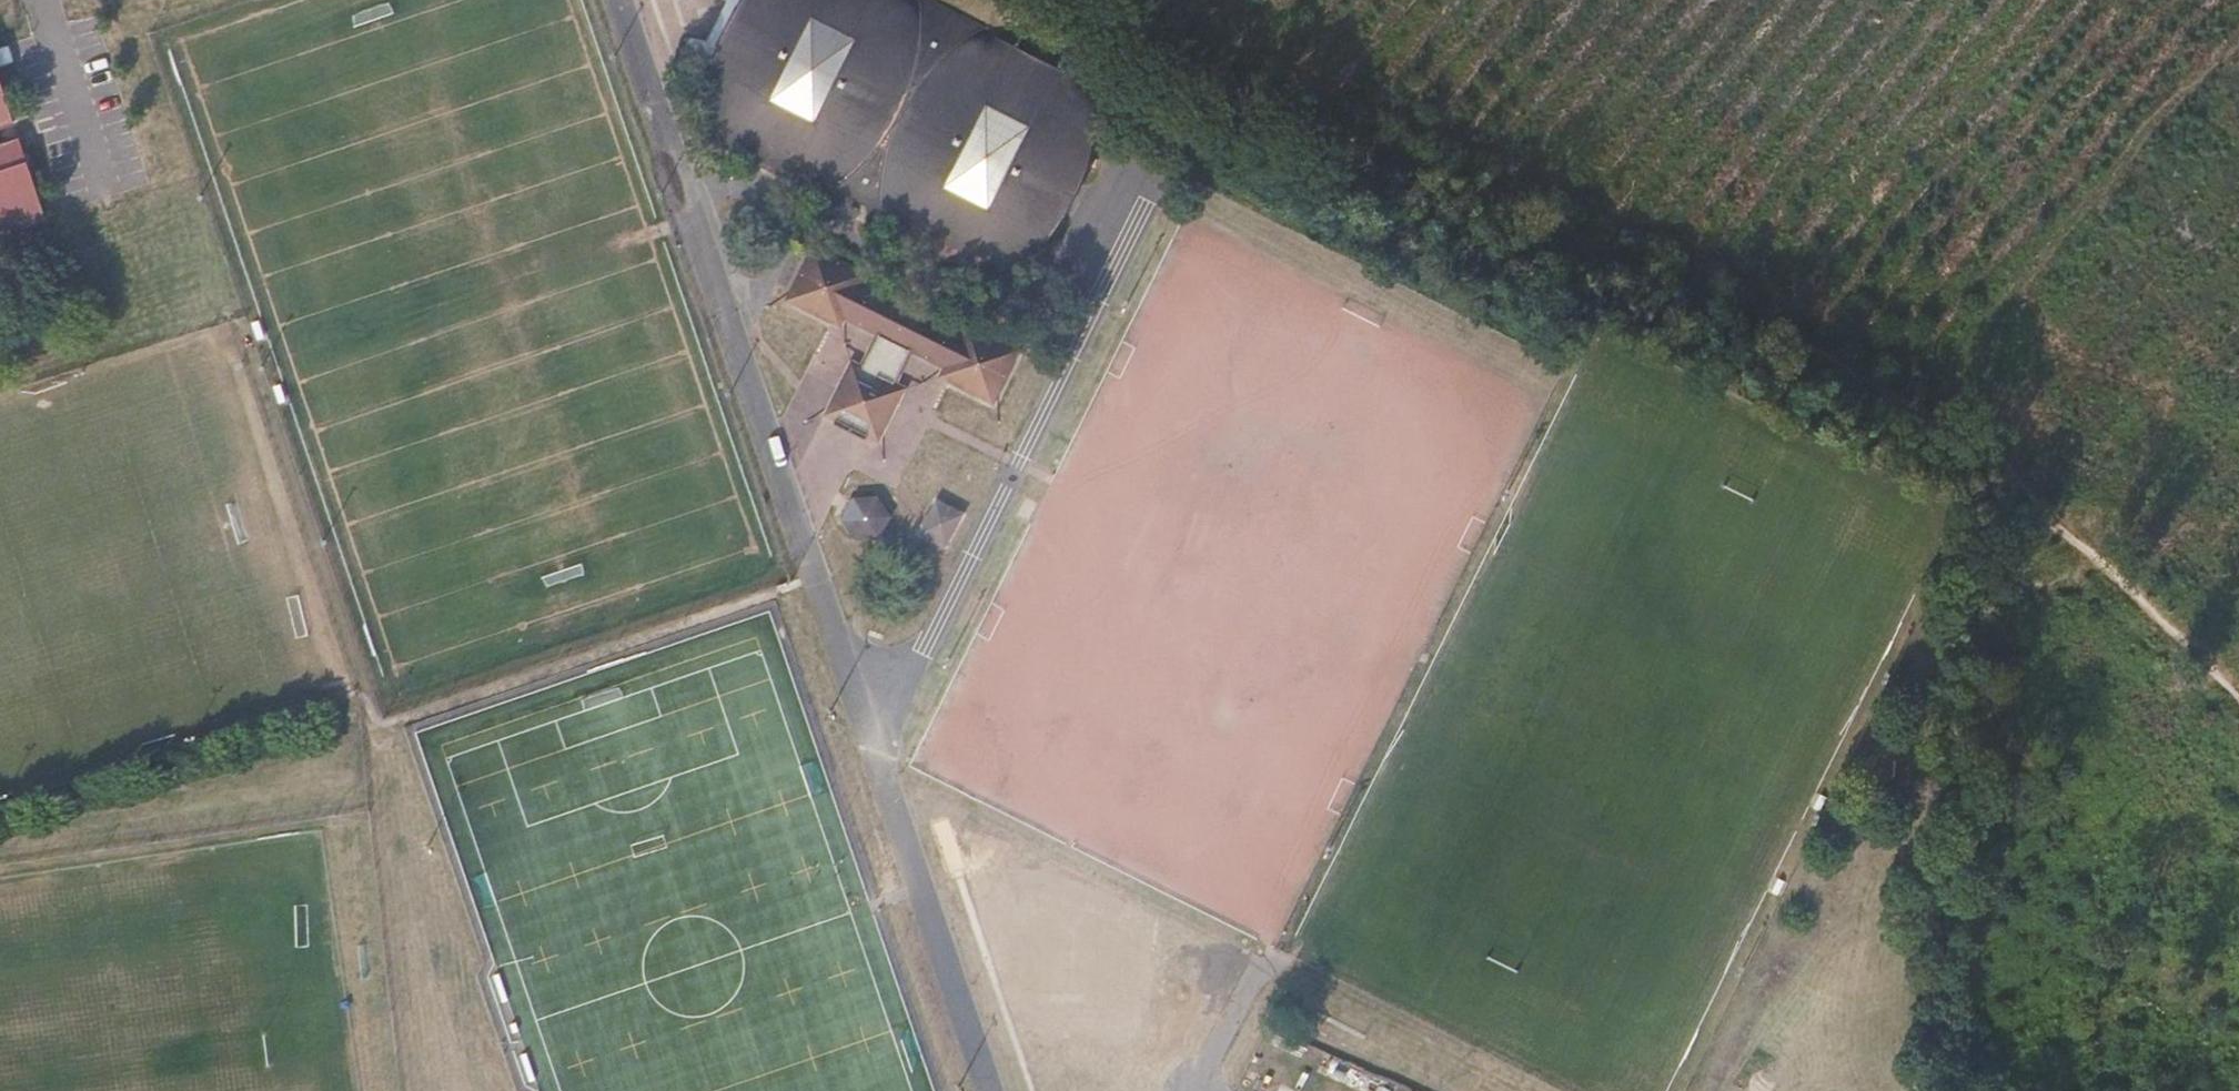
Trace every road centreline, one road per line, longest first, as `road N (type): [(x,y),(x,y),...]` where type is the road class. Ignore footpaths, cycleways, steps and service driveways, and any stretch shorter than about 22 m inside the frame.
road 1 (track): [(2238,672),(1990,451),(1695,285),(1338,110),(1136,0)]

